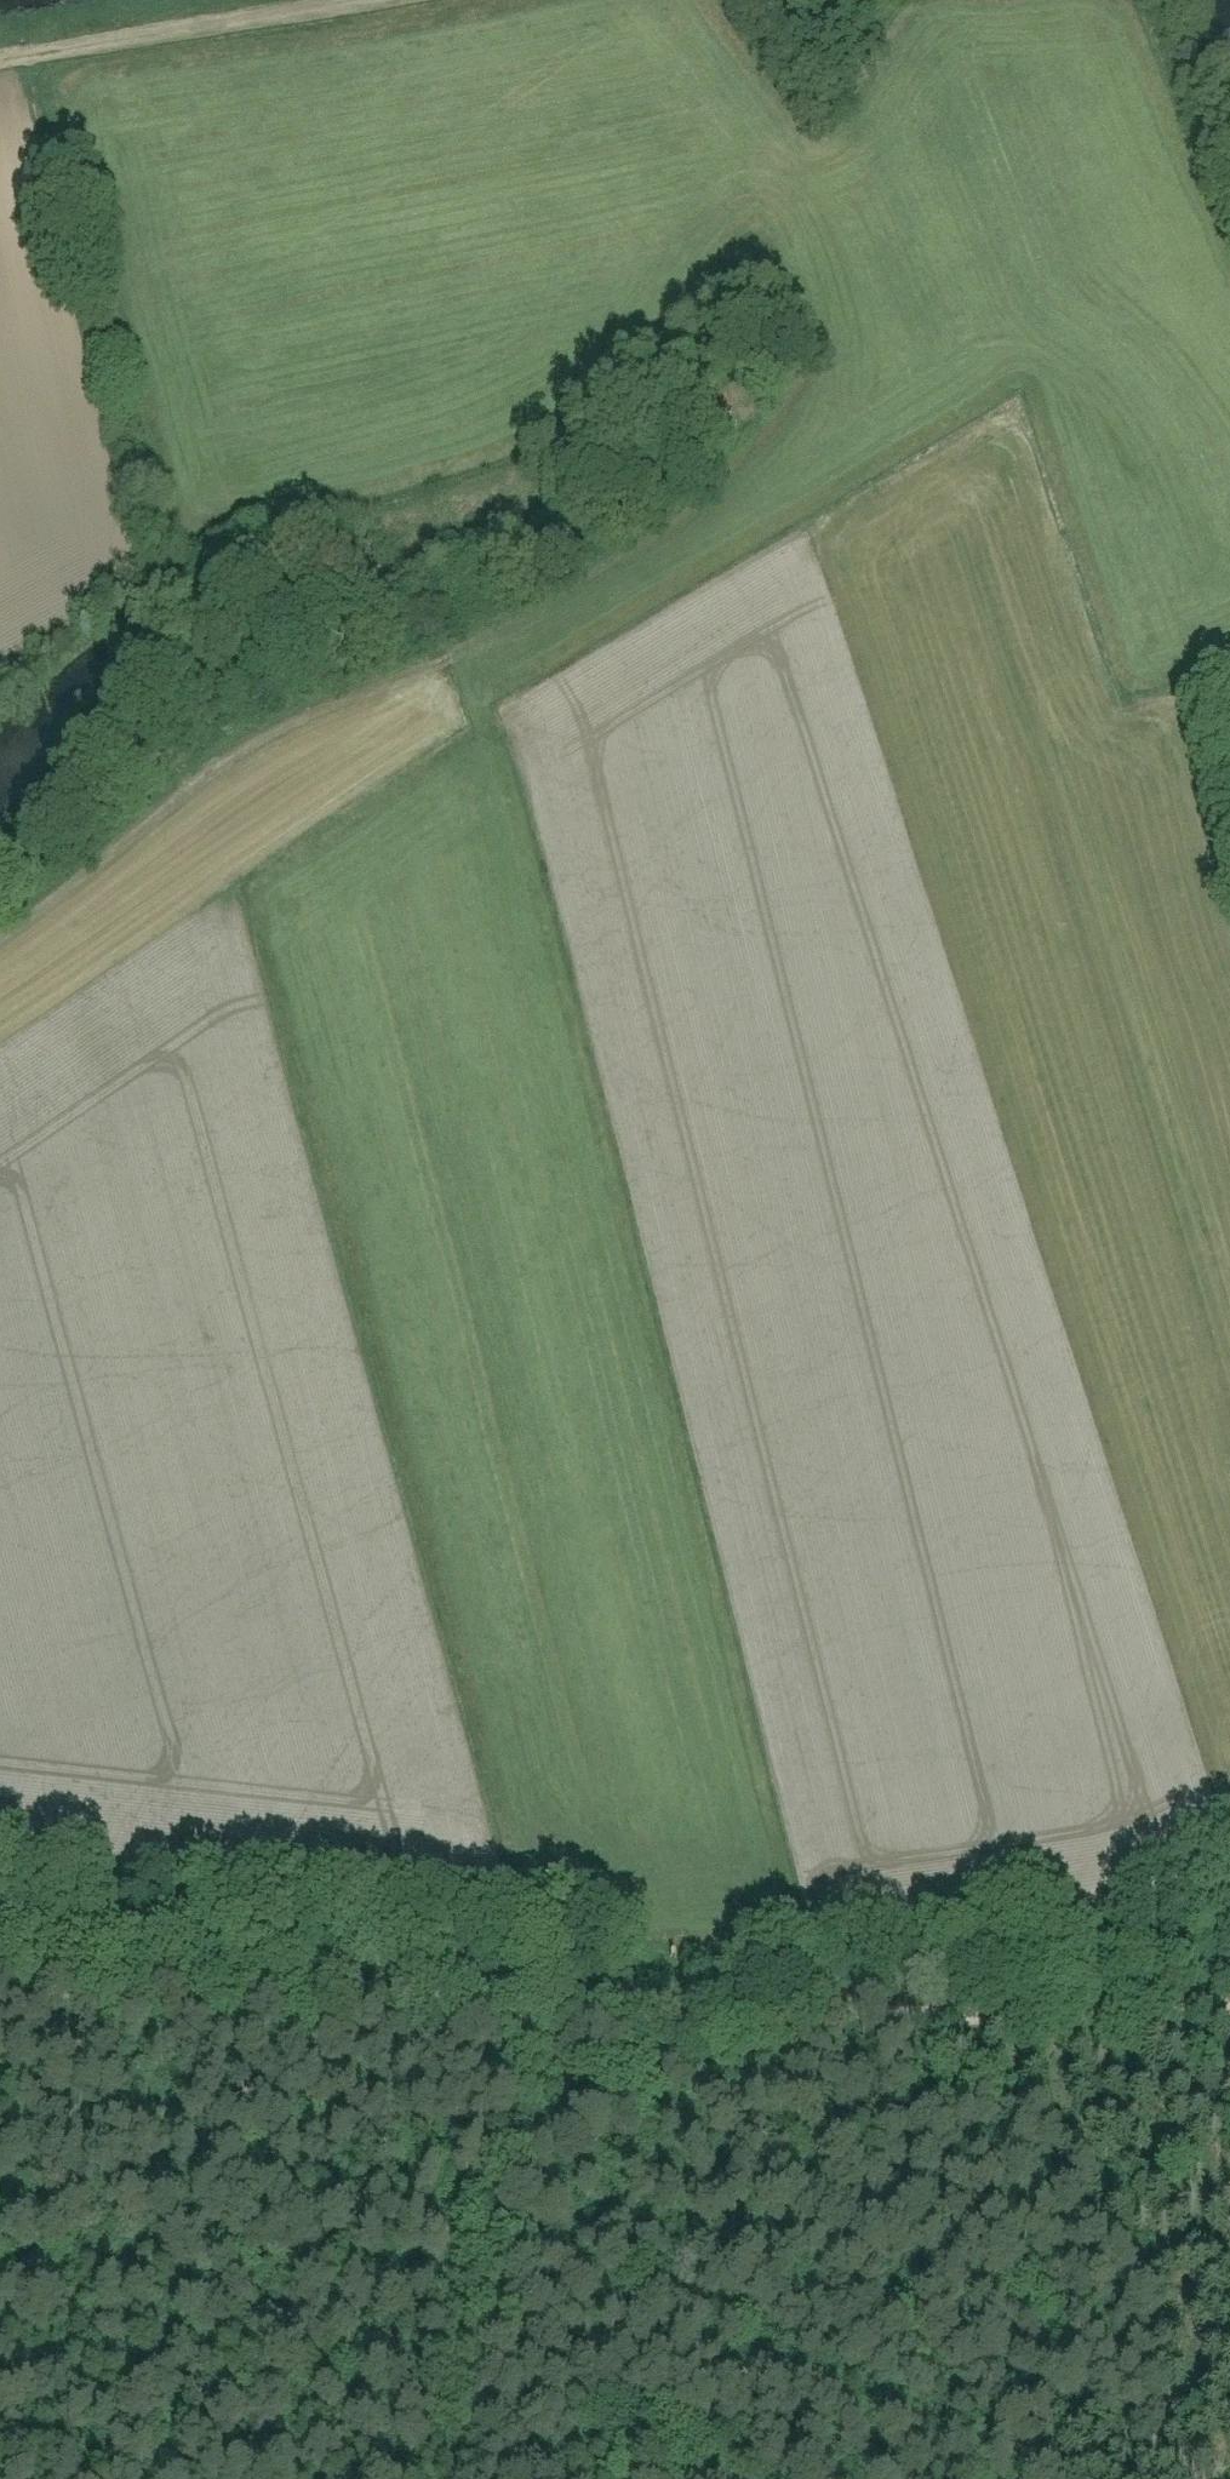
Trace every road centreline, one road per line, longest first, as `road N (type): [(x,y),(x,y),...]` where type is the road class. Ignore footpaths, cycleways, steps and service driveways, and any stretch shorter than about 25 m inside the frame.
road 1 (track): [(0,2010),(1229,2002)]
road 2 (track): [(0,64),(374,0)]

